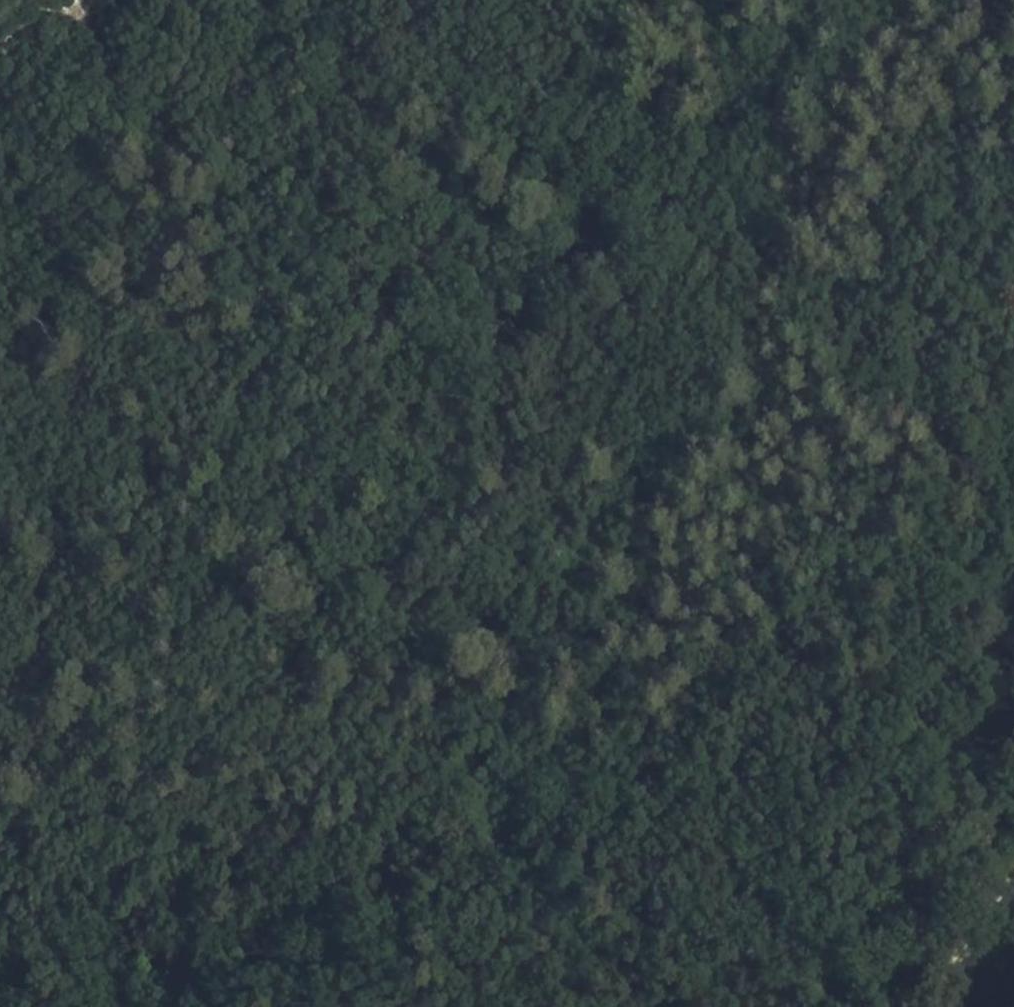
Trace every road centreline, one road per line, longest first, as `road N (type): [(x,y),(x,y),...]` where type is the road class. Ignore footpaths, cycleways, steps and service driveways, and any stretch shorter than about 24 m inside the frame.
road 1 (track): [(918,1006),(1013,892)]

